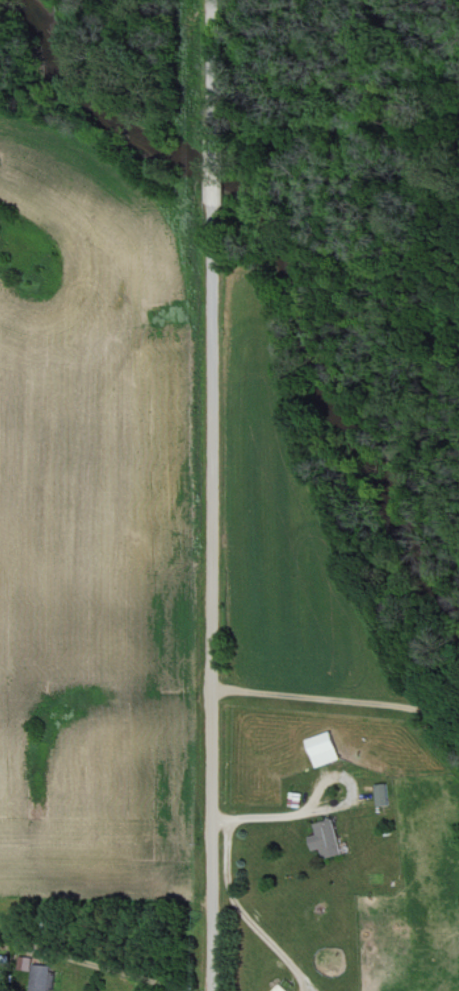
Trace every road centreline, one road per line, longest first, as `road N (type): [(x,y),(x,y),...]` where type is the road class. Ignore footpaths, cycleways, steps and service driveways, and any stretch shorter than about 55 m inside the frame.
road 1 (residential): [(224,990),(215,235)]
road 2 (residential): [(214,135),(214,0)]

